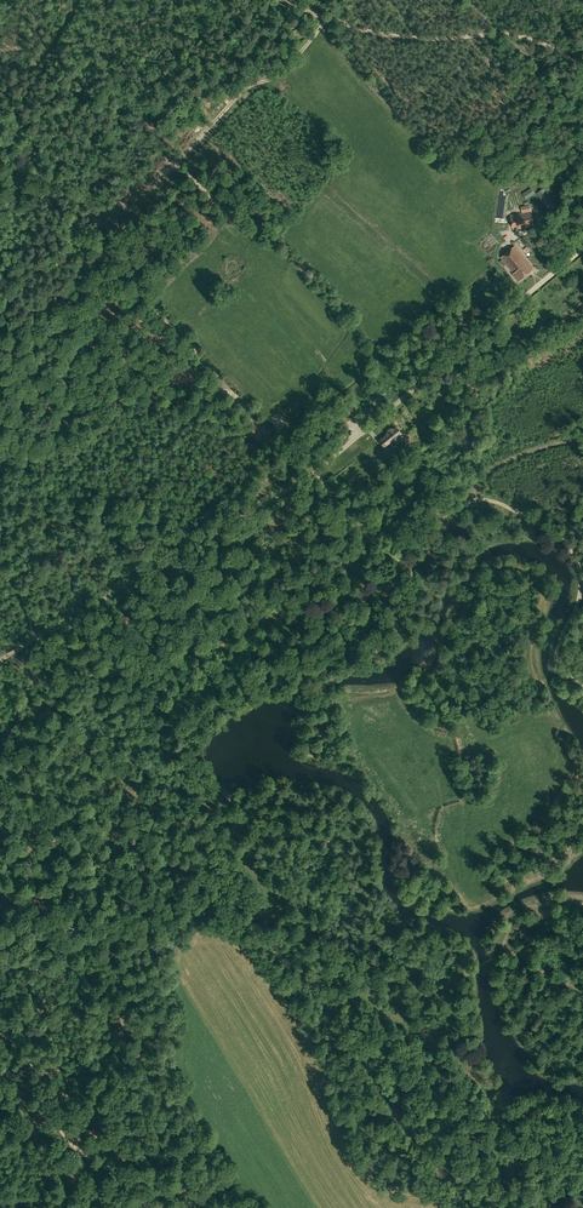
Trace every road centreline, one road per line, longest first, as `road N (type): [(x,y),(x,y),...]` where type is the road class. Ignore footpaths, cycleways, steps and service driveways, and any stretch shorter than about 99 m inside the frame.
road 1 (unclassified): [(0,662),(285,490),(580,253)]
road 2 (track): [(582,65),(522,38),(410,36),(292,0)]
road 3 (track): [(409,565),(408,583),(385,596),(371,594),(355,574),(295,602),(195,673)]
road 4 (track): [(582,503),(535,516),(476,494),(429,557),(409,565)]
road 5 (track): [(409,565),(376,544),(317,467)]
road 6 (track): [(78,0),(58,36),(0,92)]

